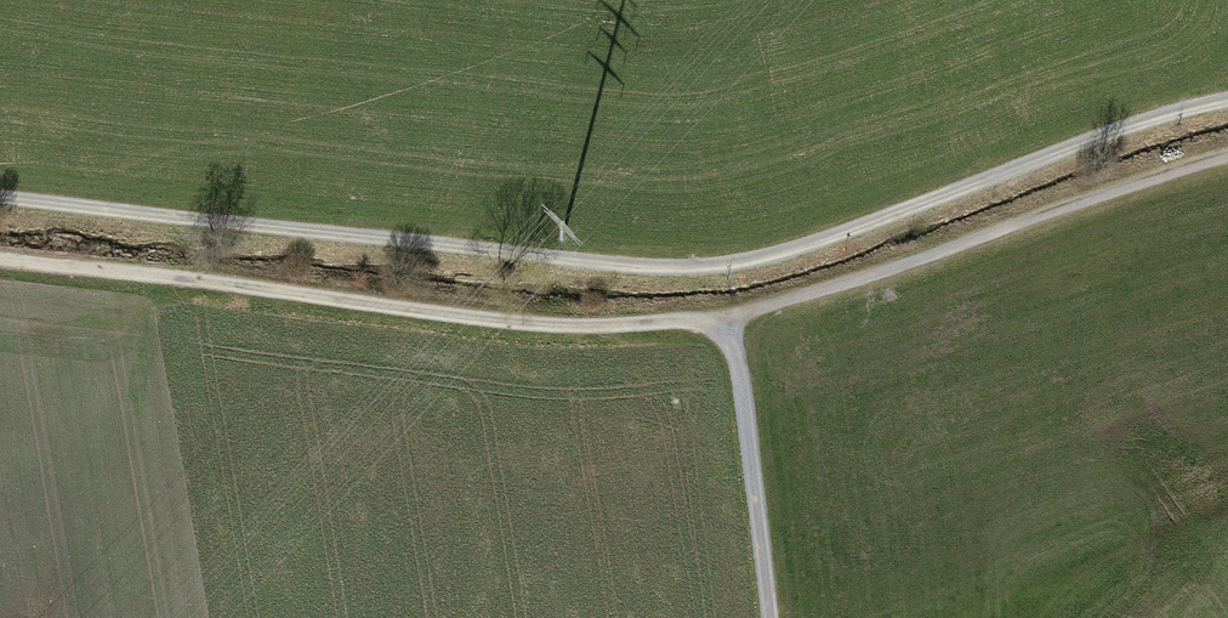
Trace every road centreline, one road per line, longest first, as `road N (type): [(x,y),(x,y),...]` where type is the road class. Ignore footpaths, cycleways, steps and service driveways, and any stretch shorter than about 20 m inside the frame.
road 1 (track): [(1227,153),(1137,175),(942,257),(734,330),(569,332),(0,255)]
road 2 (track): [(1227,94),(1187,101),(851,234),(765,258),(682,269),(0,200)]
road 3 (track): [(771,617),(734,330)]

